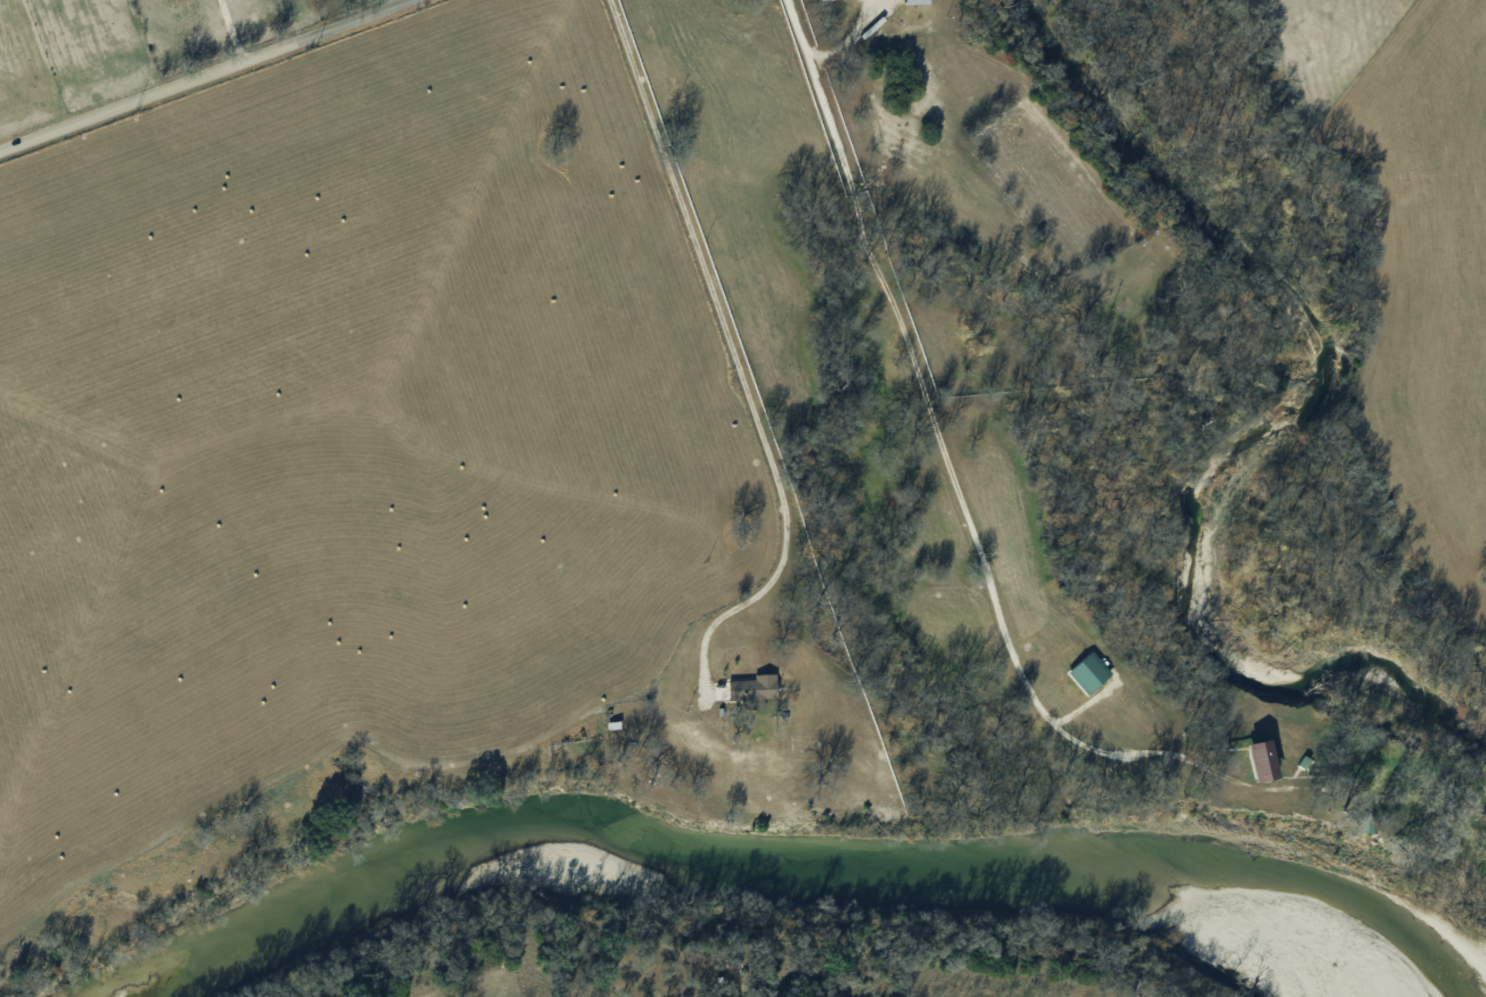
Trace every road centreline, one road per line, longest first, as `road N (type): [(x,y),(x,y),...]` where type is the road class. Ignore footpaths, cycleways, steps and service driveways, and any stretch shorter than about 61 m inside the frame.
road 1 (residential): [(0,146),(399,0)]

